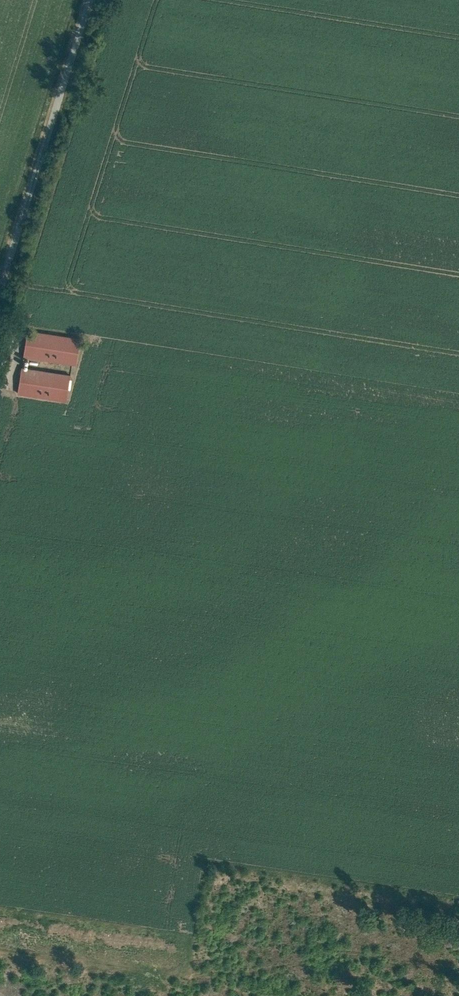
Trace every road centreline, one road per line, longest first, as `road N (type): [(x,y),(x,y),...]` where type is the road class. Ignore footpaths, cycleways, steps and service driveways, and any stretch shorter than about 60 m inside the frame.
road 1 (track): [(0,293),(90,0)]

